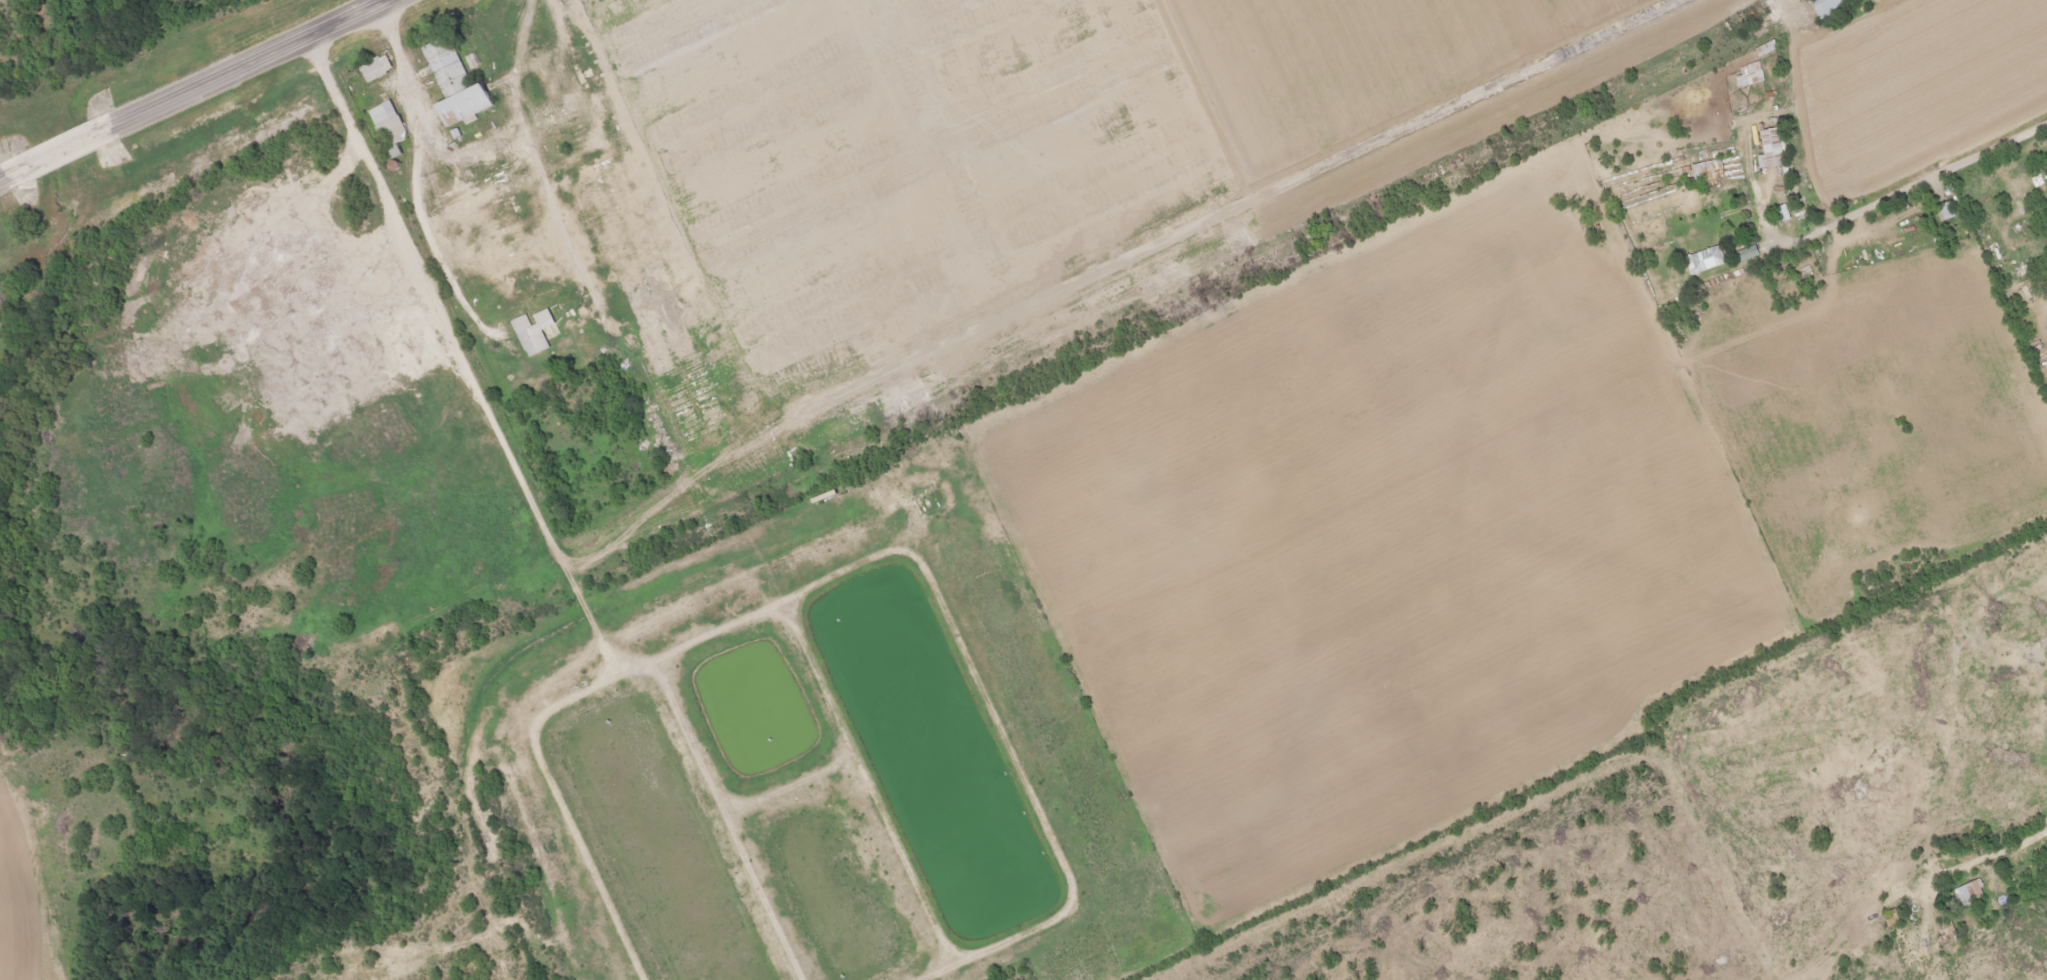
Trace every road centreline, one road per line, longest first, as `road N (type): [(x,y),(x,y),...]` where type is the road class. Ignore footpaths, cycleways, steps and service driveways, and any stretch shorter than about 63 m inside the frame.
road 1 (trunk): [(0,180),(385,0)]
road 2 (residential): [(1785,245),(2046,125)]

